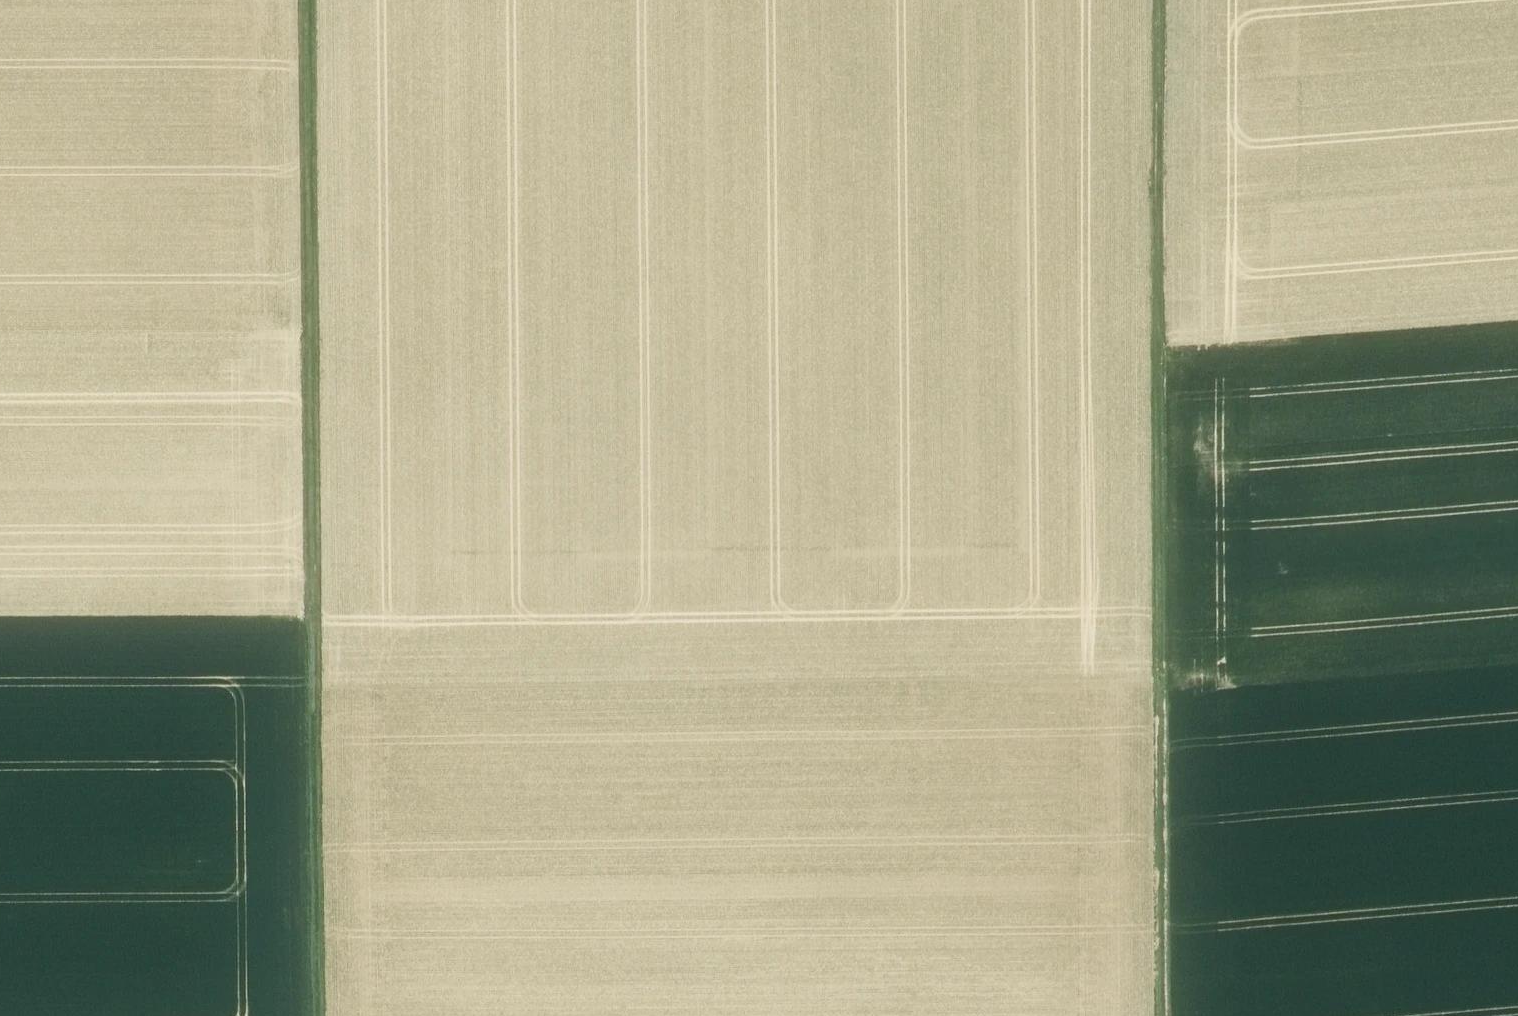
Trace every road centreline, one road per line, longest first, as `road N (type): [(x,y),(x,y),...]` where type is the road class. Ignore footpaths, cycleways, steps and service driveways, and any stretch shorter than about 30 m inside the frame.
road 1 (track): [(1165,0),(1179,538),(1166,1015)]
road 2 (track): [(318,1015),(306,0)]

